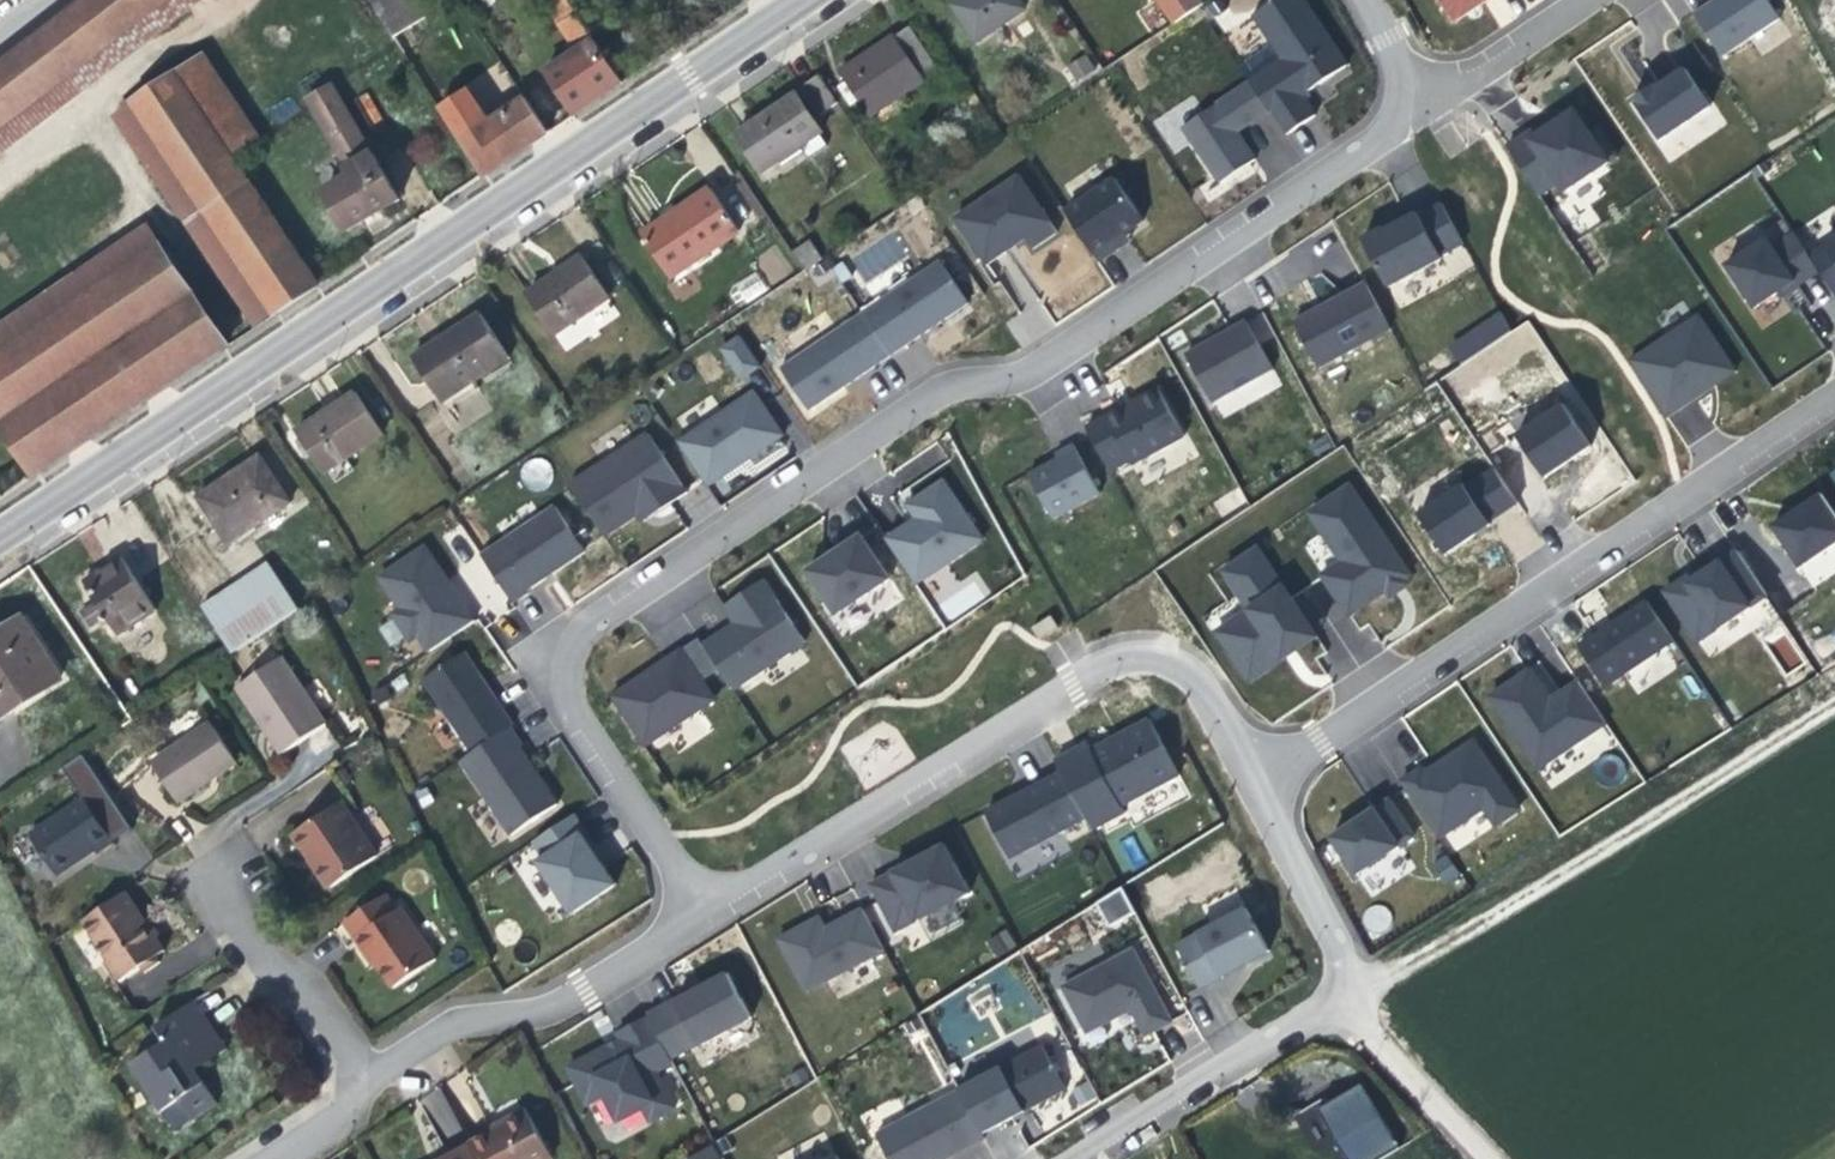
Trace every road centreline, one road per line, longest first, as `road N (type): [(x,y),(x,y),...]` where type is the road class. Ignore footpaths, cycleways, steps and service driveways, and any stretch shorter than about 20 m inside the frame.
road 1 (residential): [(701,893),(576,705),(579,656),(930,420),(1057,379),(1419,127)]
road 2 (tertiary): [(0,531),(797,0)]
road 3 (track): [(1834,697),(1349,994),(1512,1158)]
road 4 (residential): [(1257,779),(1834,401)]
road 5 (residential): [(701,893),(1117,664),(1147,660),(1183,670),(1257,779)]
road 6 (residential): [(1077,1158),(1349,994),(1257,779)]
road 7 (residential): [(344,1113),(701,893)]
road 8 (residential): [(344,1113),(350,1048),(297,967),(253,958),(217,889)]
road 9 (residential): [(1419,127),(1628,0)]
road 10 (residential): [(1419,127),(1364,0)]

